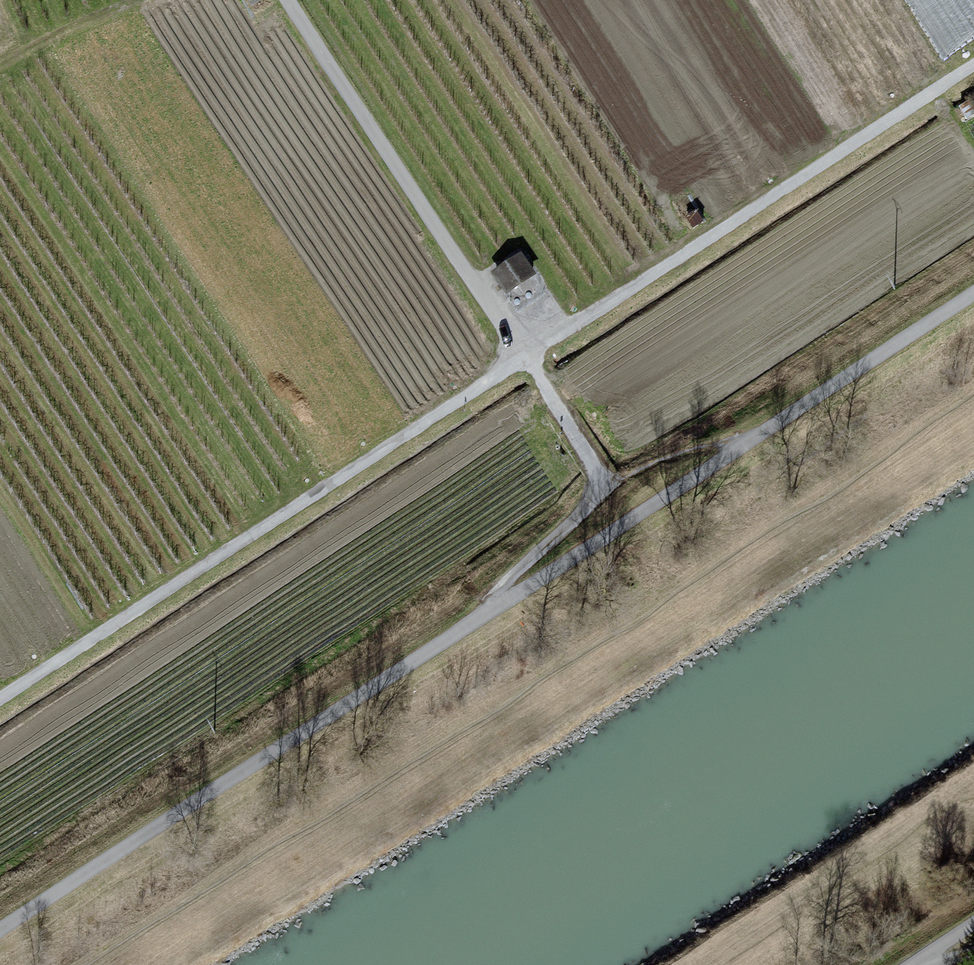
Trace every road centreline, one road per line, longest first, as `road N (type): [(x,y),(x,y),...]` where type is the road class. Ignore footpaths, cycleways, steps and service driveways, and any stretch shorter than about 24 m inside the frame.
road 1 (track): [(0,931),(973,293)]
road 2 (track): [(0,701),(525,357)]
road 3 (track): [(525,357),(973,65)]
road 4 (residential): [(287,0),(525,357)]
road 5 (track): [(525,357),(598,481),(588,505),(479,617)]

